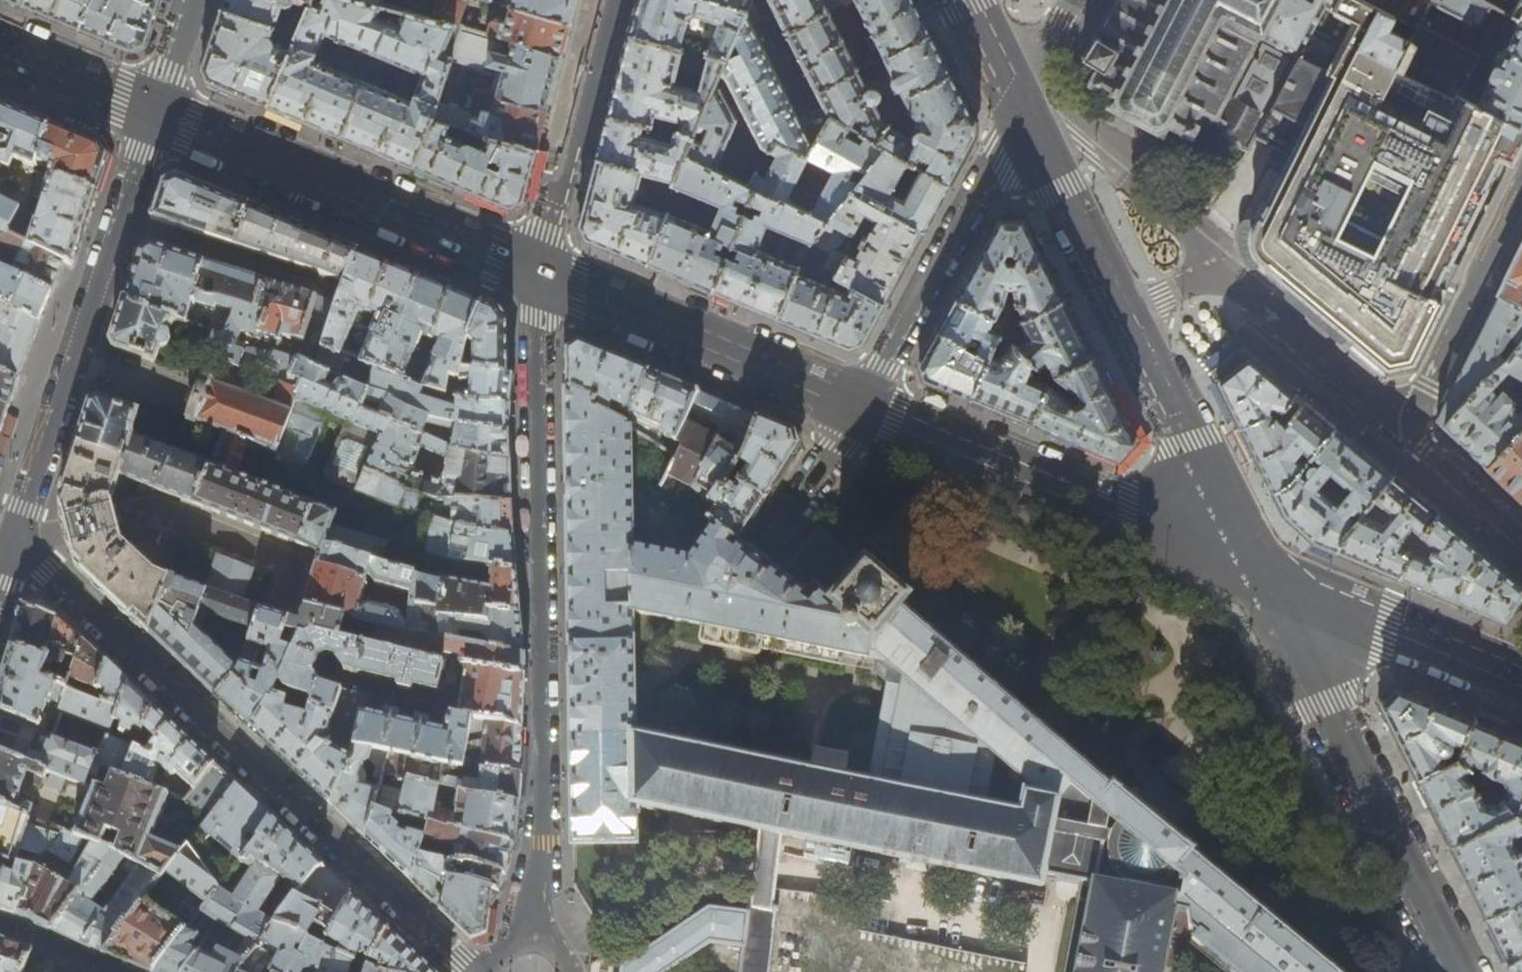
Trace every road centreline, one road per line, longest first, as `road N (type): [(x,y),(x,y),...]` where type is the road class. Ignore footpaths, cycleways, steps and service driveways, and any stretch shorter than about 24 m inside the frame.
road 1 (residential): [(542,276),(544,798),(534,924)]
road 2 (residential): [(473,971),(13,548)]
road 3 (residential): [(13,548),(155,111)]
road 4 (secondary): [(1465,971),(1267,578)]
road 5 (tertiary): [(862,408),(1267,578)]
road 6 (tertiary): [(155,111),(542,276)]
road 7 (residential): [(1131,312),(1217,266),(1025,100)]
road 8 (residential): [(1025,100),(862,408)]
road 9 (tertiary): [(542,276),(862,408)]
road 10 (secondary): [(1267,578),(1131,312)]
road 11 (residential): [(614,0),(542,276)]
road 12 (tertiary): [(1267,578),(1521,678)]
road 13 (secondary): [(1131,312),(1025,100)]
road 14 (tertiary): [(0,48),(155,111)]
road 15 (residential): [(862,408),(775,537)]
road 16 (residential): [(117,971),(0,926)]

